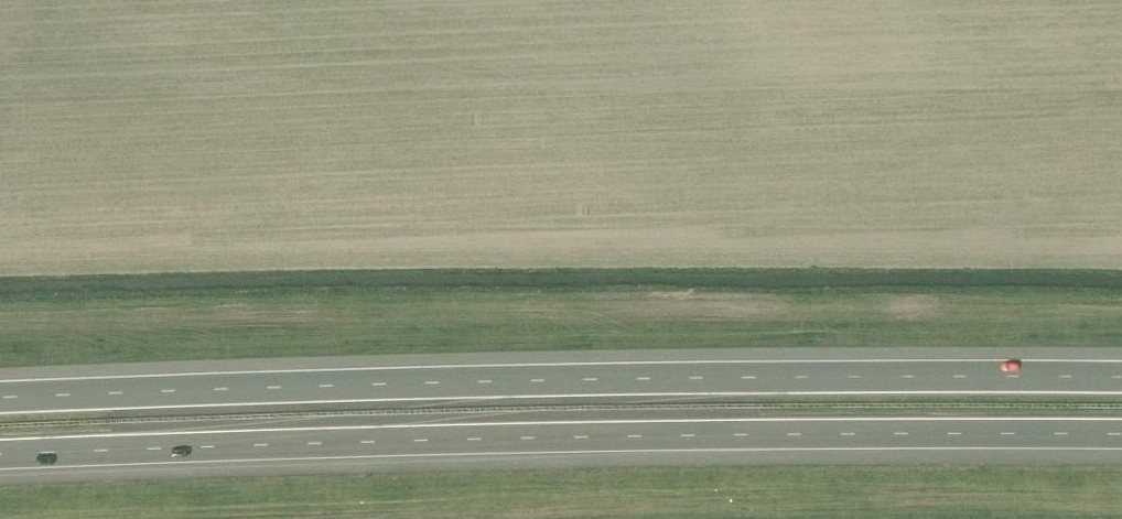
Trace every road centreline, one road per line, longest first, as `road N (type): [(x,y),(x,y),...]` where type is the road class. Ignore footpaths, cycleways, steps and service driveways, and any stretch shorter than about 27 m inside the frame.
road 1 (motorway): [(1121,376),(393,383),(0,398)]
road 2 (motorway): [(0,455),(438,439),(1121,434)]

